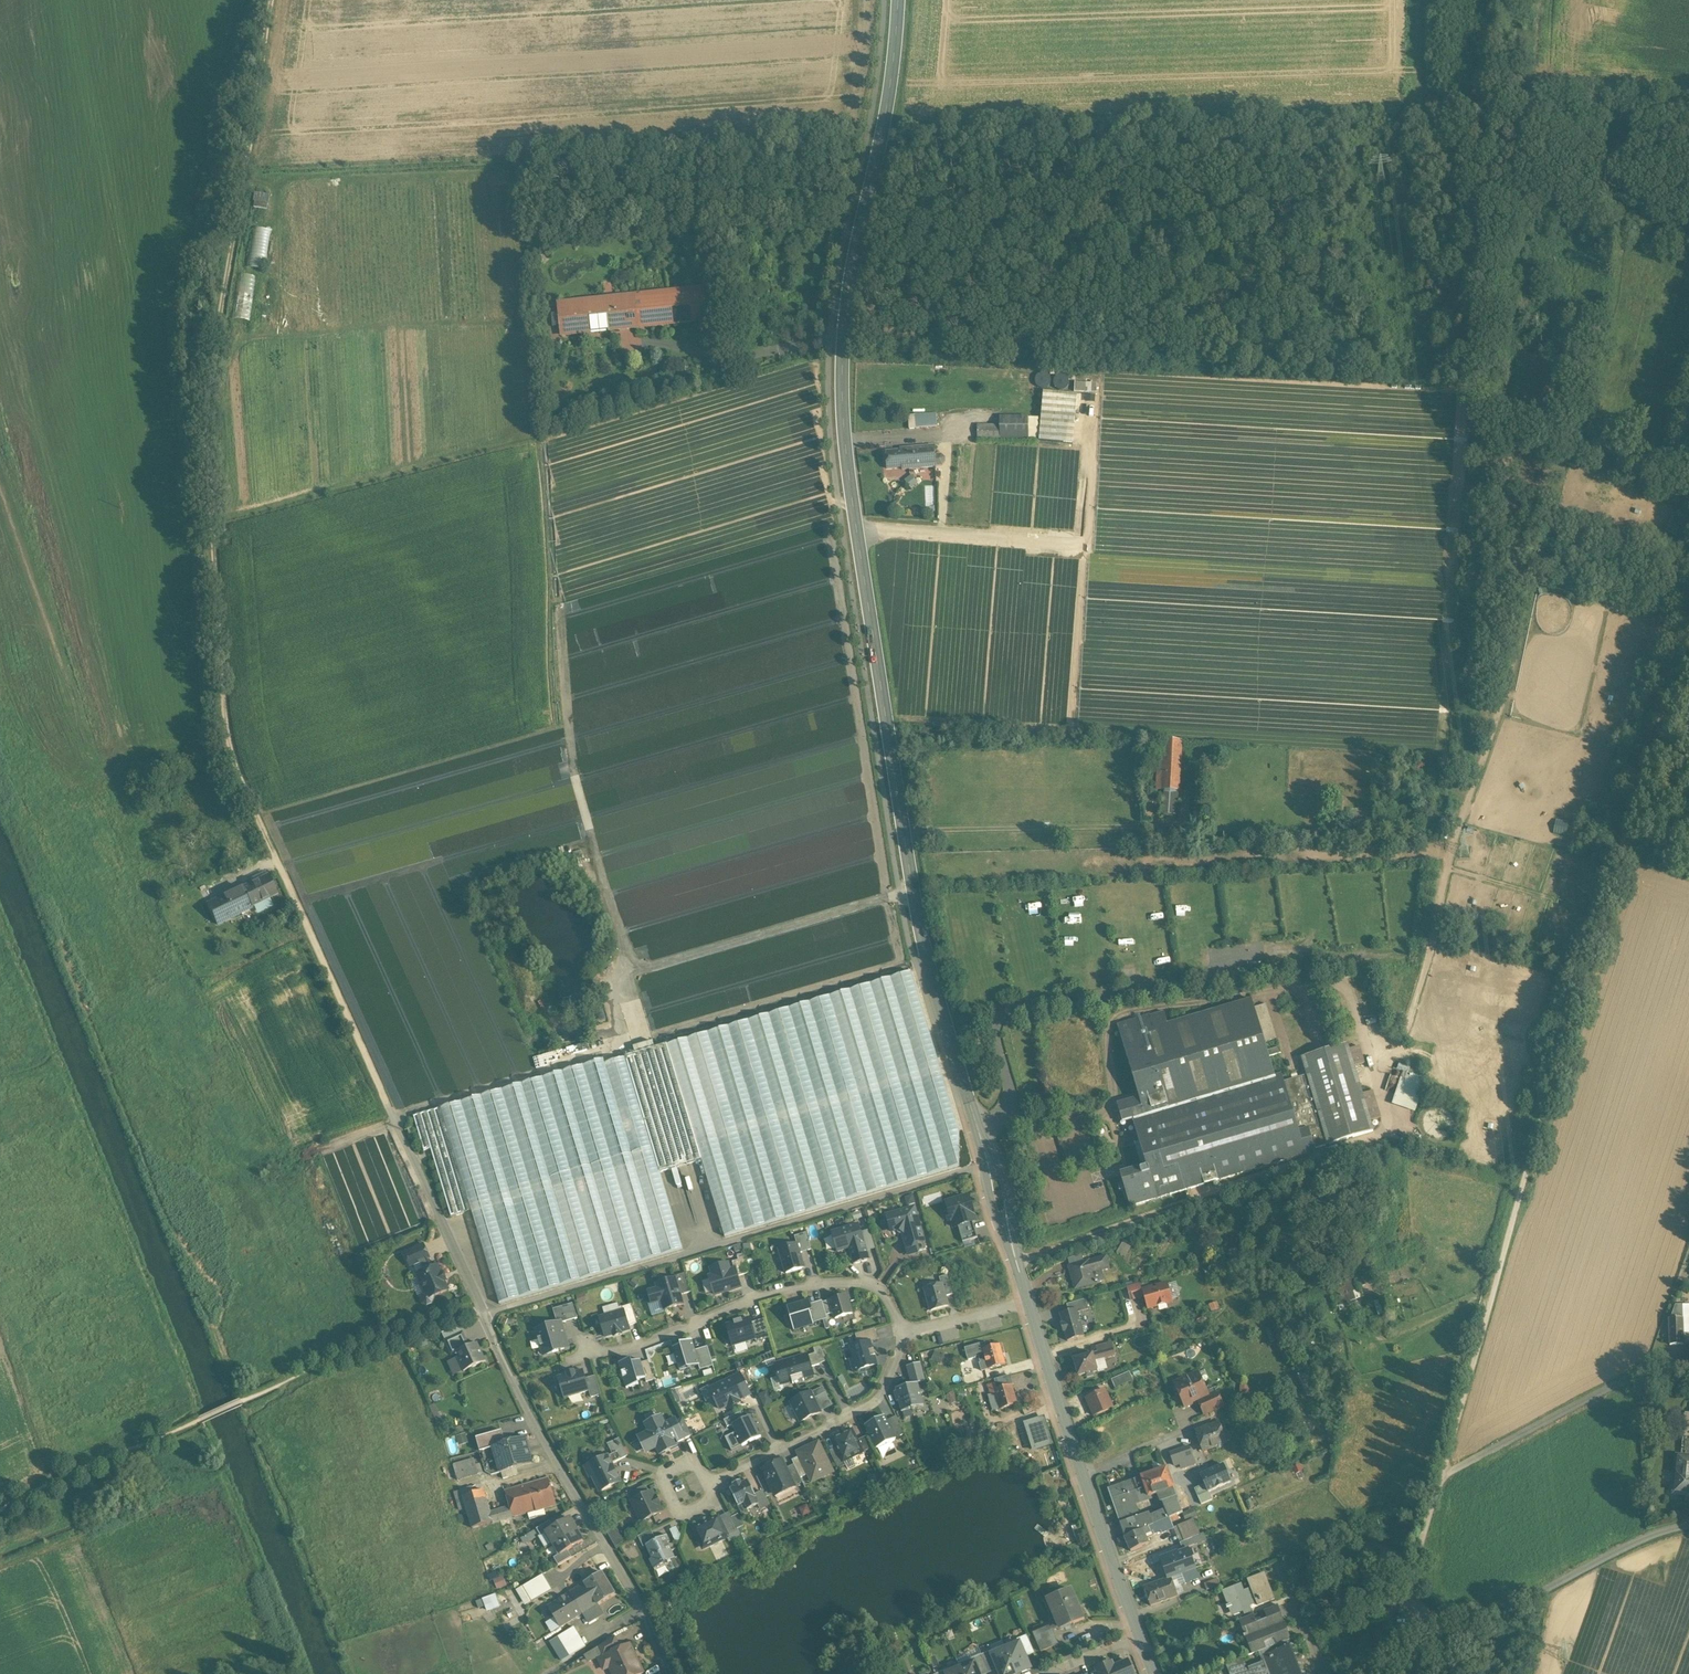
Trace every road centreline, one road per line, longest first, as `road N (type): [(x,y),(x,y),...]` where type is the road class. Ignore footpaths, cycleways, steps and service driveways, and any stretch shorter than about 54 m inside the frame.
road 1 (track): [(270,0),(202,417),(226,752),(485,1317)]
road 2 (secondary): [(989,1163),(919,916),(845,424),(847,309),(889,98),(898,0)]
road 3 (track): [(1688,227),(1508,184),(870,193)]
road 4 (track): [(0,1513),(78,1469),(242,1401),(469,1313),(485,1317)]
road 5 (unclassified): [(485,1317),(989,1163)]
road 6 (residential): [(485,1317),(537,1428),(642,1605),(668,1673)]
road 7 (secondary): [(1141,1637),(1028,1302)]
road 8 (residential): [(902,1334),(881,1289),(814,1284),(589,1357)]
road 9 (unclassified): [(1688,1525),(1645,1537),(1480,1619),(1410,1630)]
road 10 (residential): [(687,1492),(869,1403),(900,1353),(902,1334)]
road 11 (track): [(1185,823),(905,832)]
road 12 (secondary): [(1028,1302),(989,1163)]
road 13 (residential): [(1028,1302),(902,1334)]

